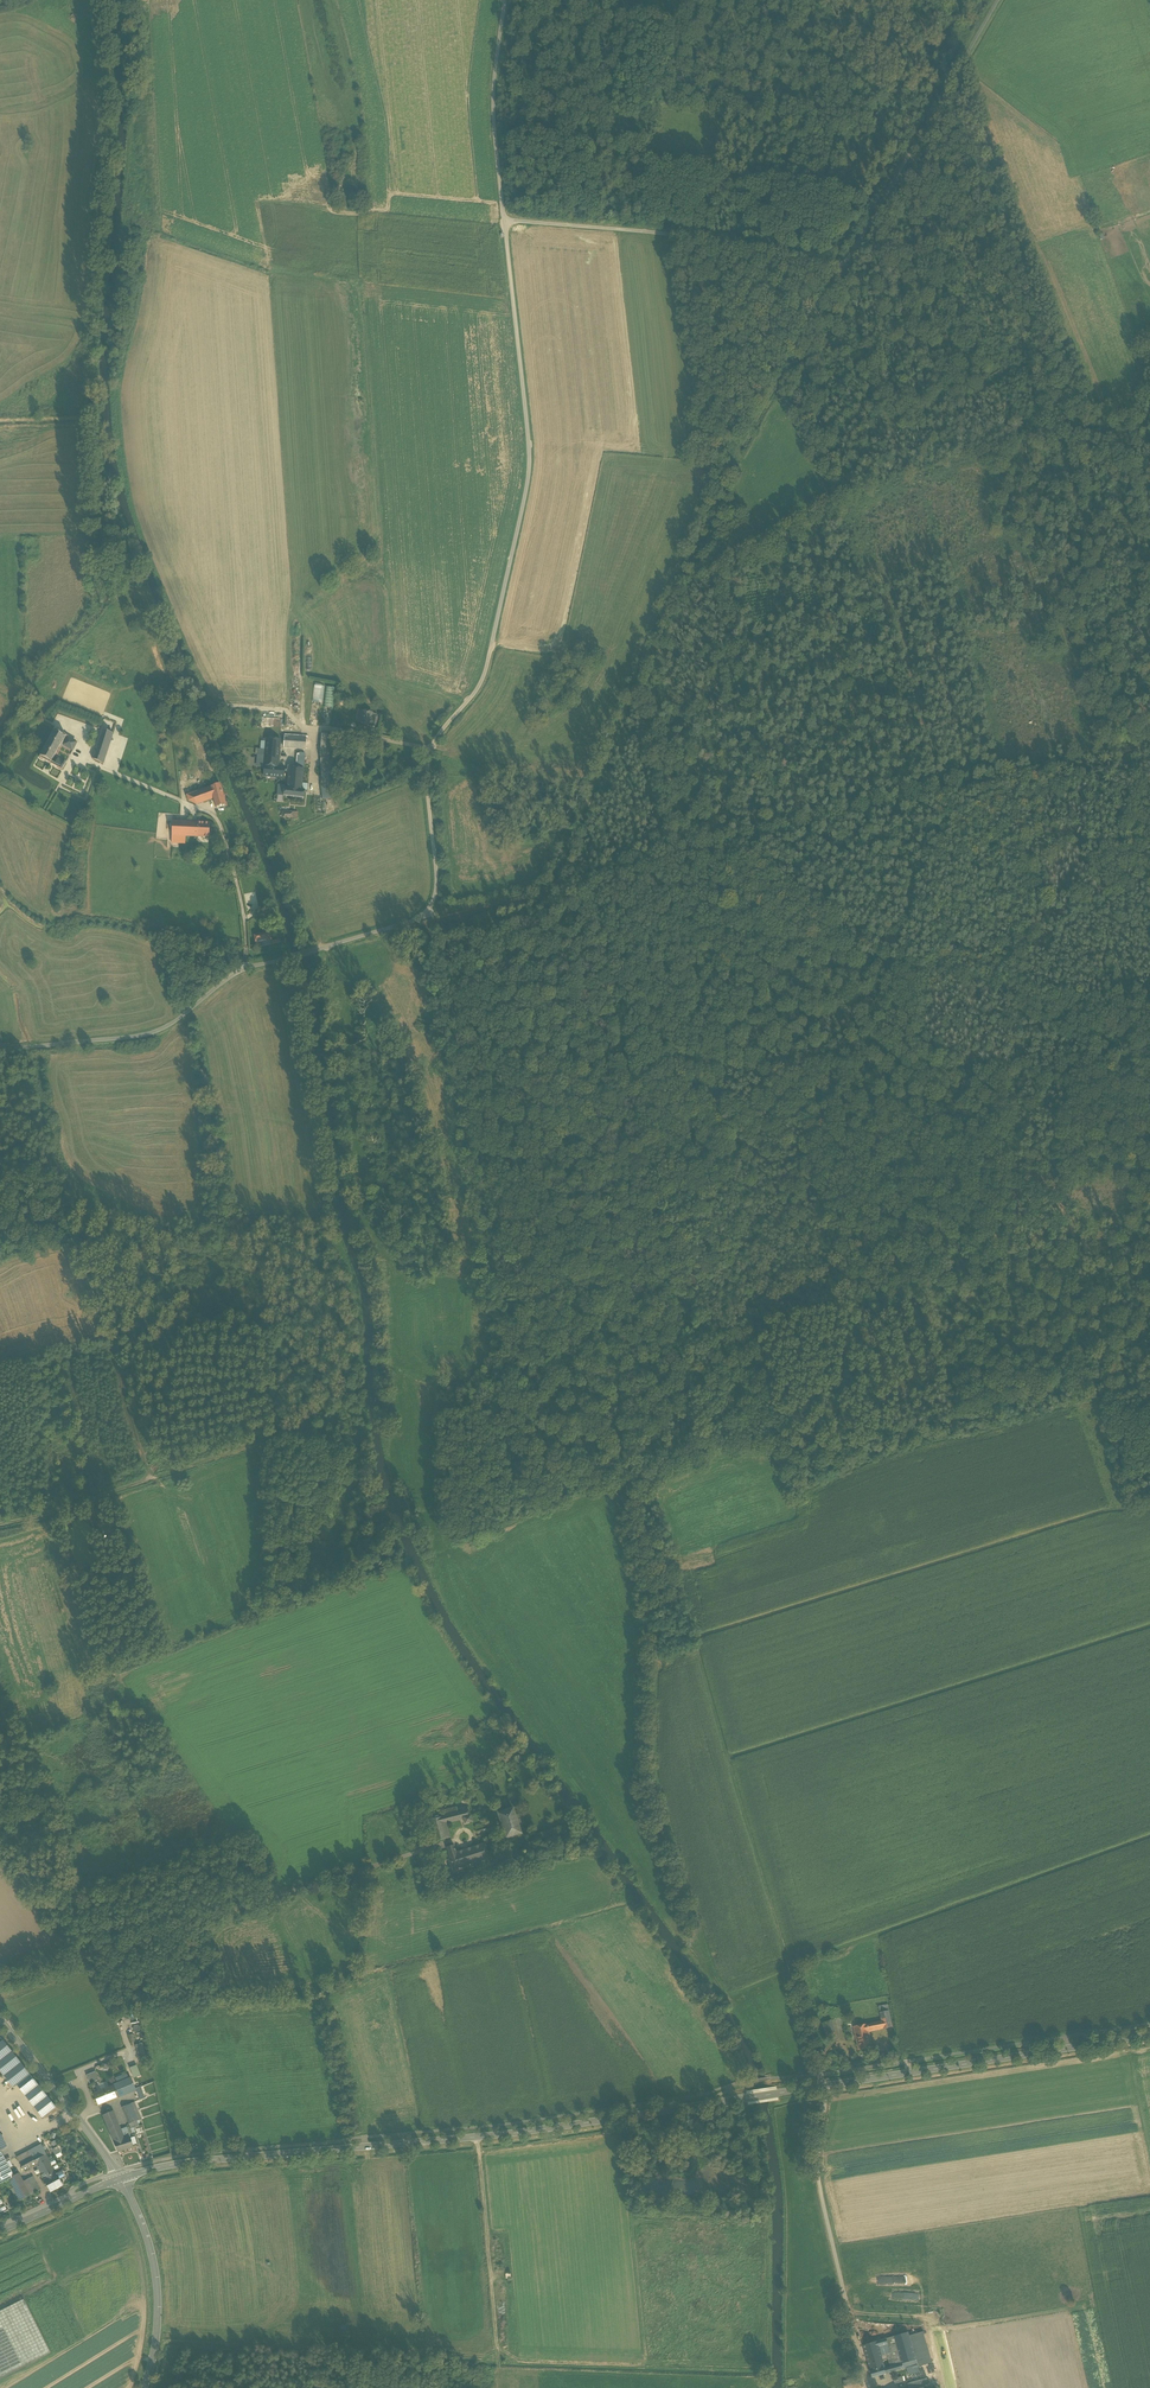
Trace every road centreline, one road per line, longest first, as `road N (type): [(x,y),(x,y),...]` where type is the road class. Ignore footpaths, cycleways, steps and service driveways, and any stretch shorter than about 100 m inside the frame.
road 1 (unclassified): [(504,220),(528,475),(483,679),(429,757),(436,882),(430,905),(420,918),(246,966),(155,1032),(0,1051)]
road 2 (track): [(1149,743),(426,913)]
road 3 (tertiary): [(121,2178),(178,2164),(483,2136),(825,2086)]
road 4 (unclassified): [(504,220),(666,234),(841,263),(998,0)]
road 5 (track): [(671,1555),(825,2086)]
road 6 (track): [(1149,1506),(695,1638)]
road 7 (tertiary): [(825,2086),(1149,2036)]
road 8 (unclassified): [(825,2086),(815,2173),(866,2387)]
road 9 (track): [(0,1524),(291,1431)]
road 10 (unclassified): [(505,0),(493,97),(504,220)]
road 11 (tertiary): [(143,2387),(157,2332),(155,2269),(121,2178)]
road 12 (tertiary): [(121,2178),(0,2019)]
road 13 (tertiary): [(0,2230),(121,2178)]

